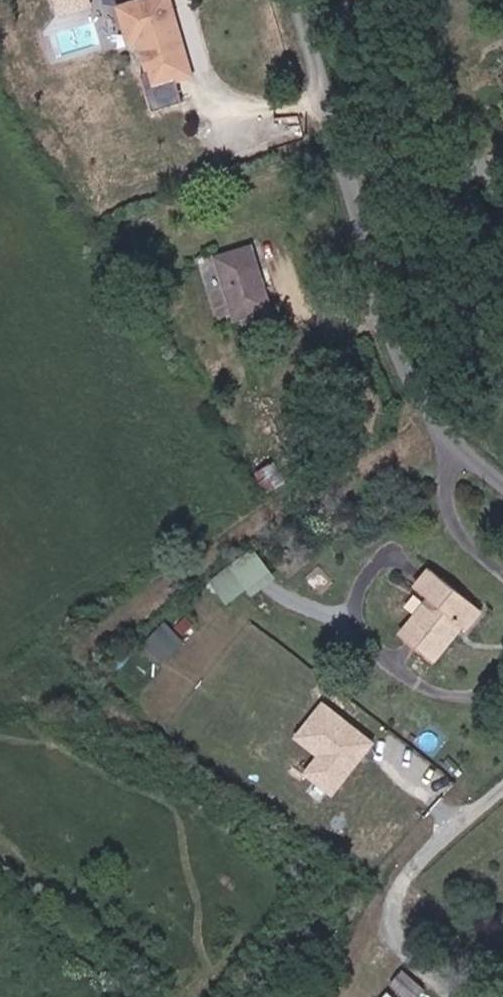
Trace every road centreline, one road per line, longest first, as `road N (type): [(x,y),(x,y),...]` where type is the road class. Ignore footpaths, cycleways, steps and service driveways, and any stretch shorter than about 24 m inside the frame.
road 1 (unclassified): [(301,0),(411,371),(448,438),(502,487)]

